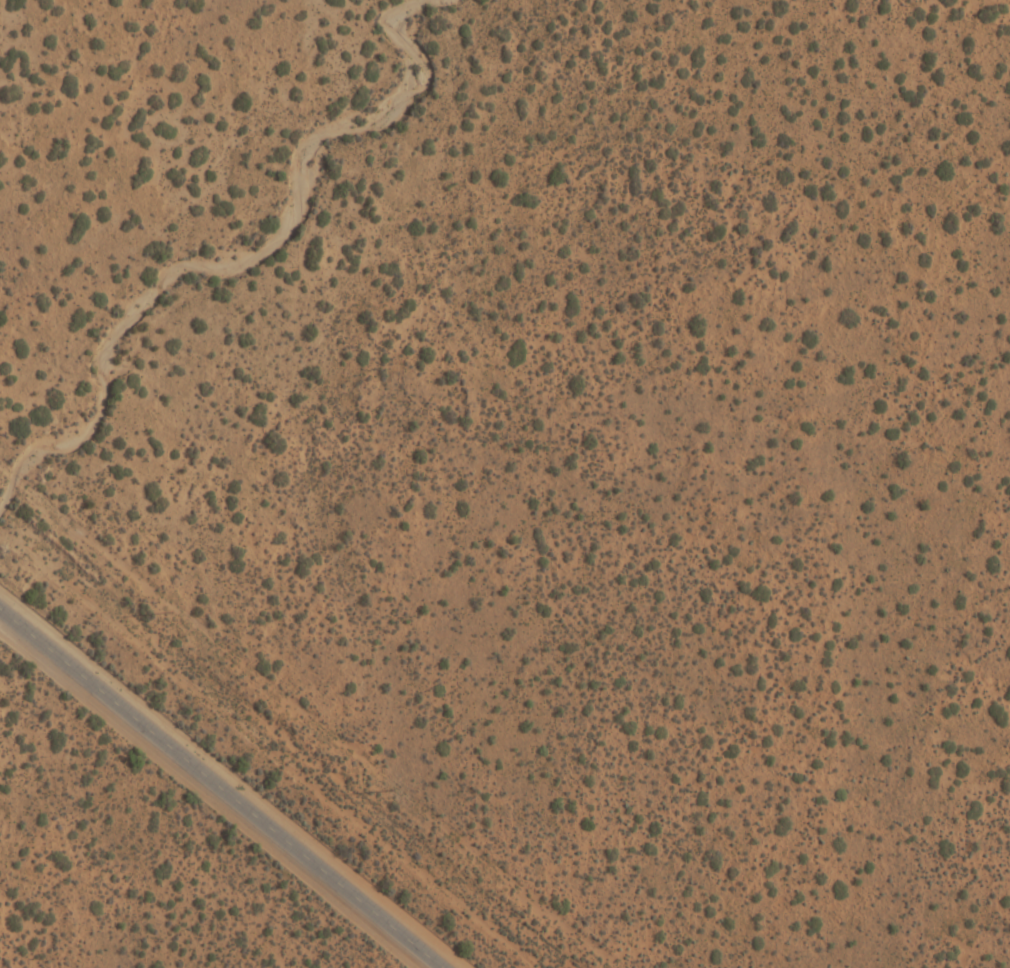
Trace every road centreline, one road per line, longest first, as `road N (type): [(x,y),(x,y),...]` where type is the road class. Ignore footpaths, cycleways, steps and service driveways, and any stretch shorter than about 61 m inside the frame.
road 1 (residential): [(445,967),(0,608)]

